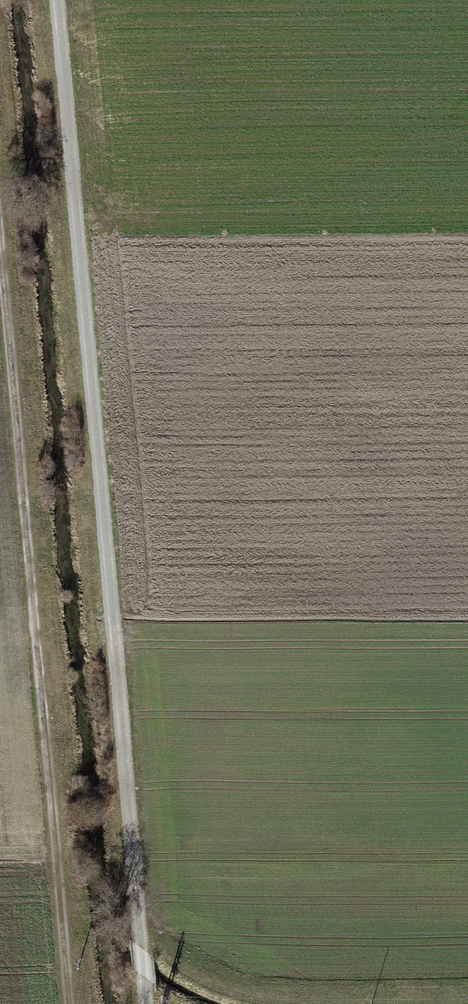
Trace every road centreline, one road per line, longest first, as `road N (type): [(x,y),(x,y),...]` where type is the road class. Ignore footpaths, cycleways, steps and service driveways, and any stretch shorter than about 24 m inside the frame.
road 1 (track): [(60,0),(148,1003)]
road 2 (track): [(70,1003),(0,250)]

